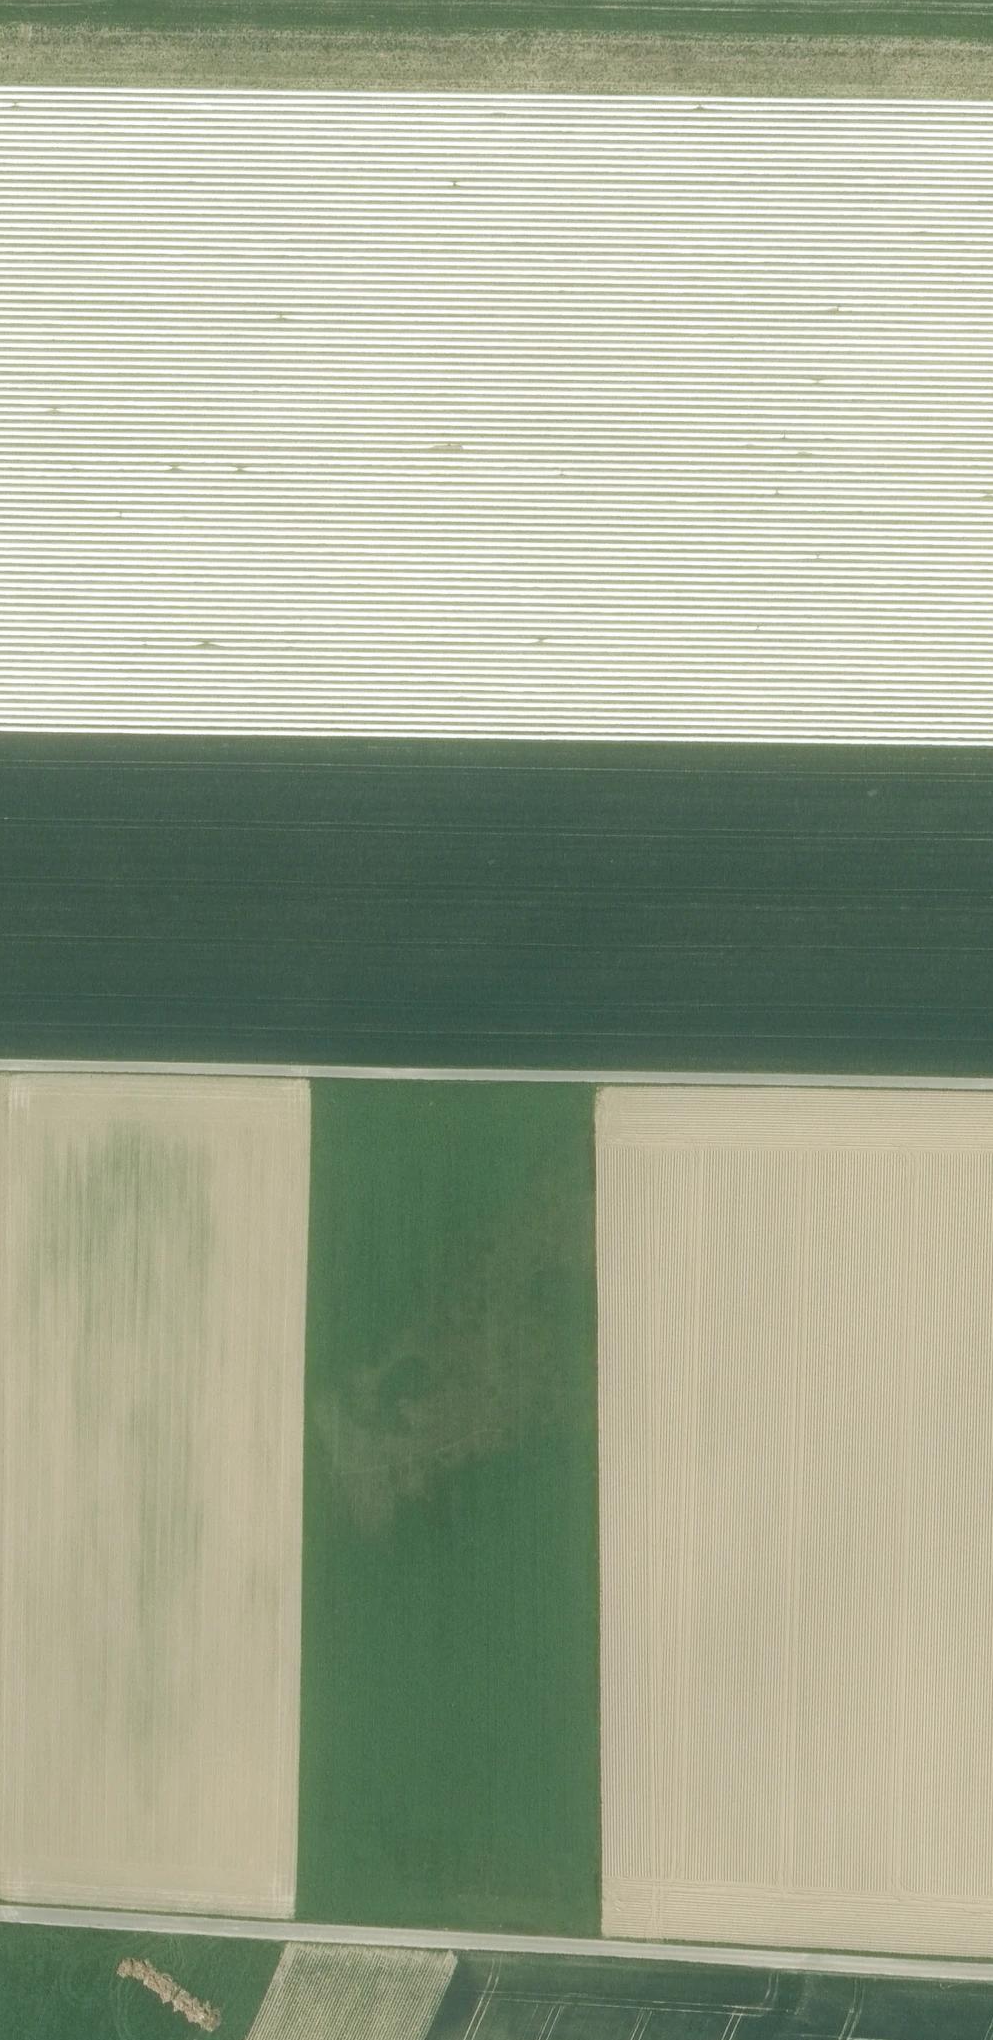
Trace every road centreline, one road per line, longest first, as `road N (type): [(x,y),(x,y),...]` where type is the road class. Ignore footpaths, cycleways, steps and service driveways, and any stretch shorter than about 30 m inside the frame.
road 1 (track): [(992,1972),(0,1913)]
road 2 (track): [(992,1084),(0,1068)]

